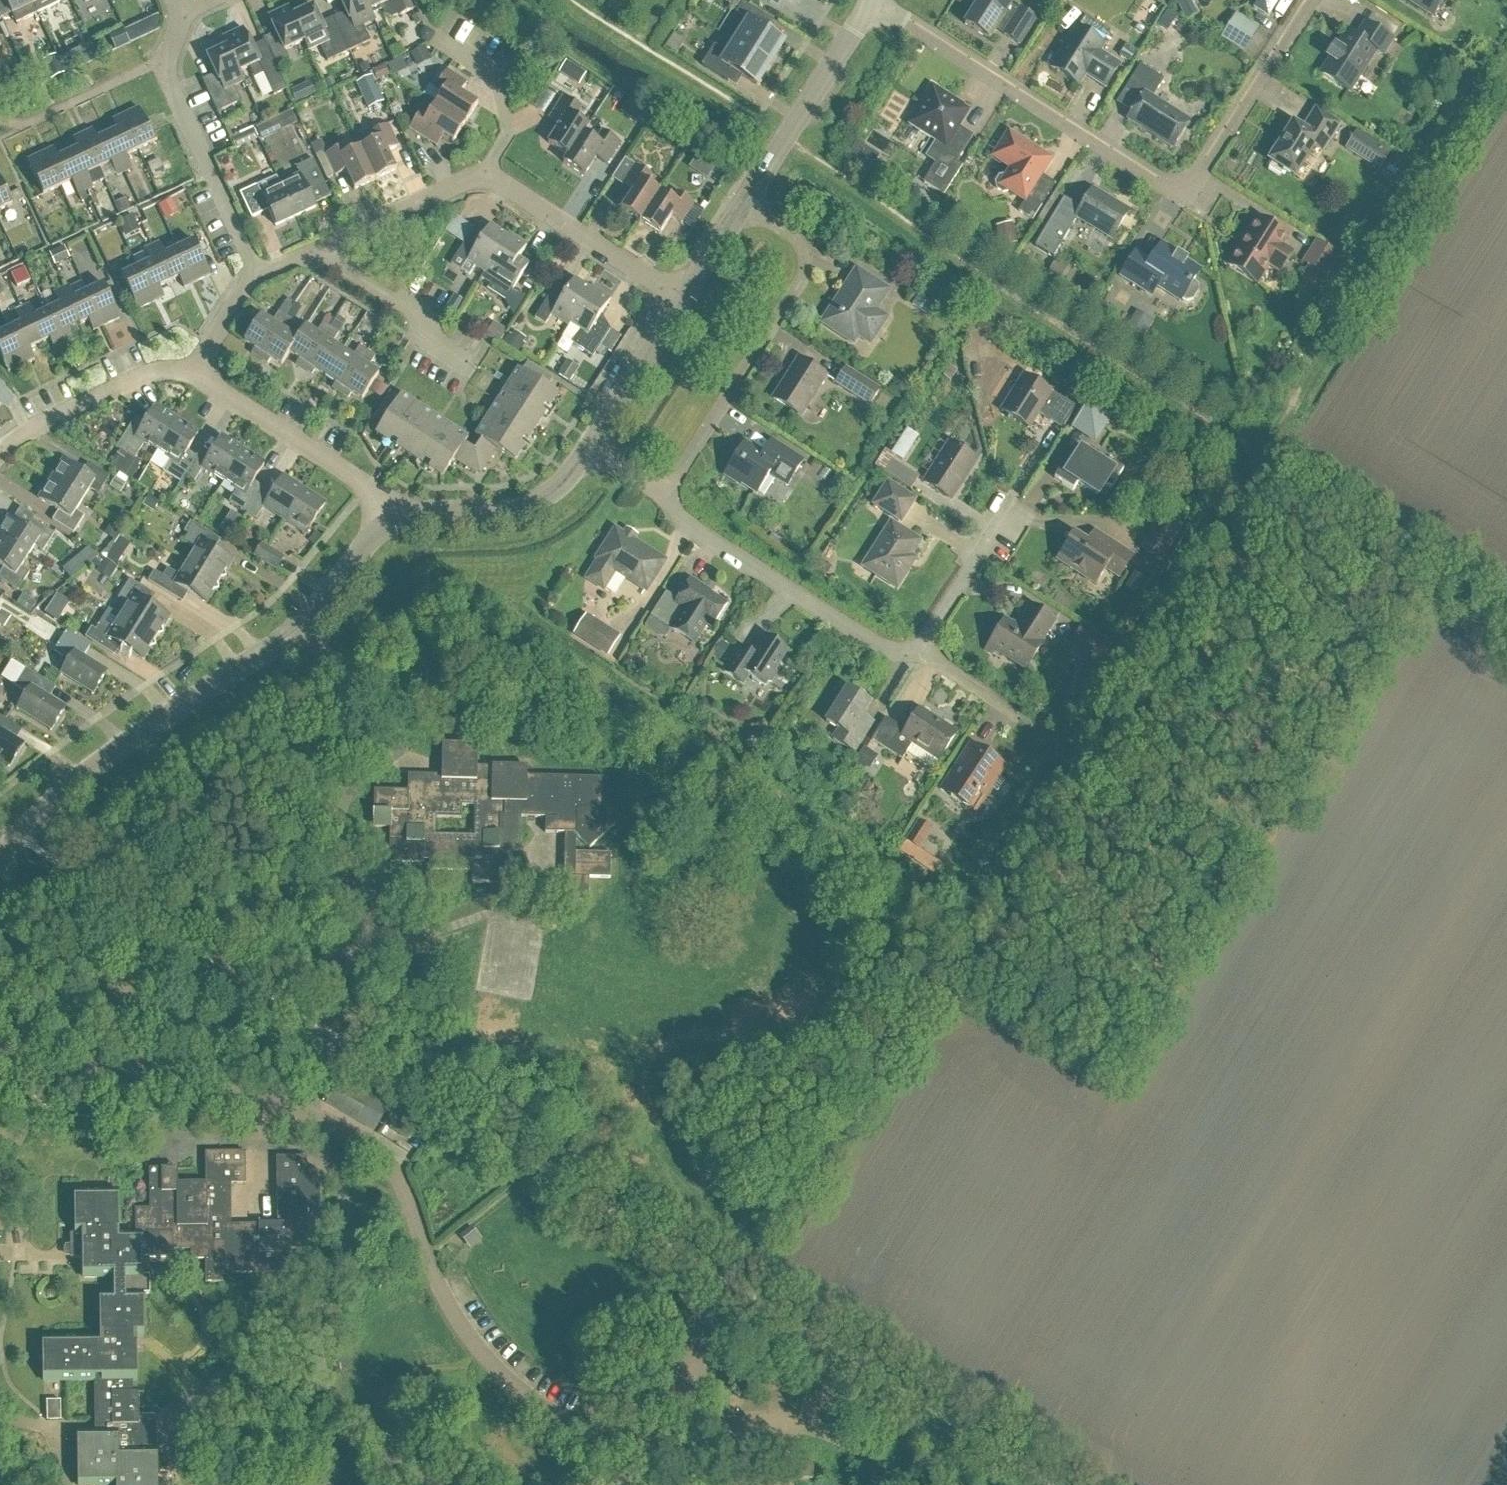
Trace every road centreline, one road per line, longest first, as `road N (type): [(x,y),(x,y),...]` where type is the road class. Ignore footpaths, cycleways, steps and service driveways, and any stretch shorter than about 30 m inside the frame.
road 1 (residential): [(873,2),(1155,179),(1176,183),(1200,174),(1310,0)]
road 2 (unclassified): [(0,858),(46,803),(91,767),(307,617),(387,526)]
road 3 (track): [(1506,69),(1268,457)]
road 4 (residential): [(666,489),(799,281),(797,240),(745,195)]
road 5 (residential): [(919,646),(876,642),(677,516),(666,489)]
road 6 (unclassified): [(387,526),(365,485),(190,372)]
road 7 (unclassified): [(745,195),(873,2)]
road 8 (residential): [(251,271),(168,82),(169,57)]
road 9 (residential): [(484,176),(676,302)]
road 10 (unclassified): [(387,526),(419,512),(513,508),(564,480),(586,447)]
road 11 (unclassified): [(190,372),(131,381),(0,453)]
road 12 (residential): [(0,123),(24,128),(169,57)]
road 13 (residential): [(458,368),(406,302),(322,246)]
road 14 (residential): [(484,176),(508,128),(497,74),(439,37)]
road 15 (residential): [(322,246),(484,176)]
road 16 (unclassified): [(586,447),(676,302)]
road 17 (residential): [(919,646),(1002,522)]
road 18 (unclassified): [(676,302),(745,195)]

